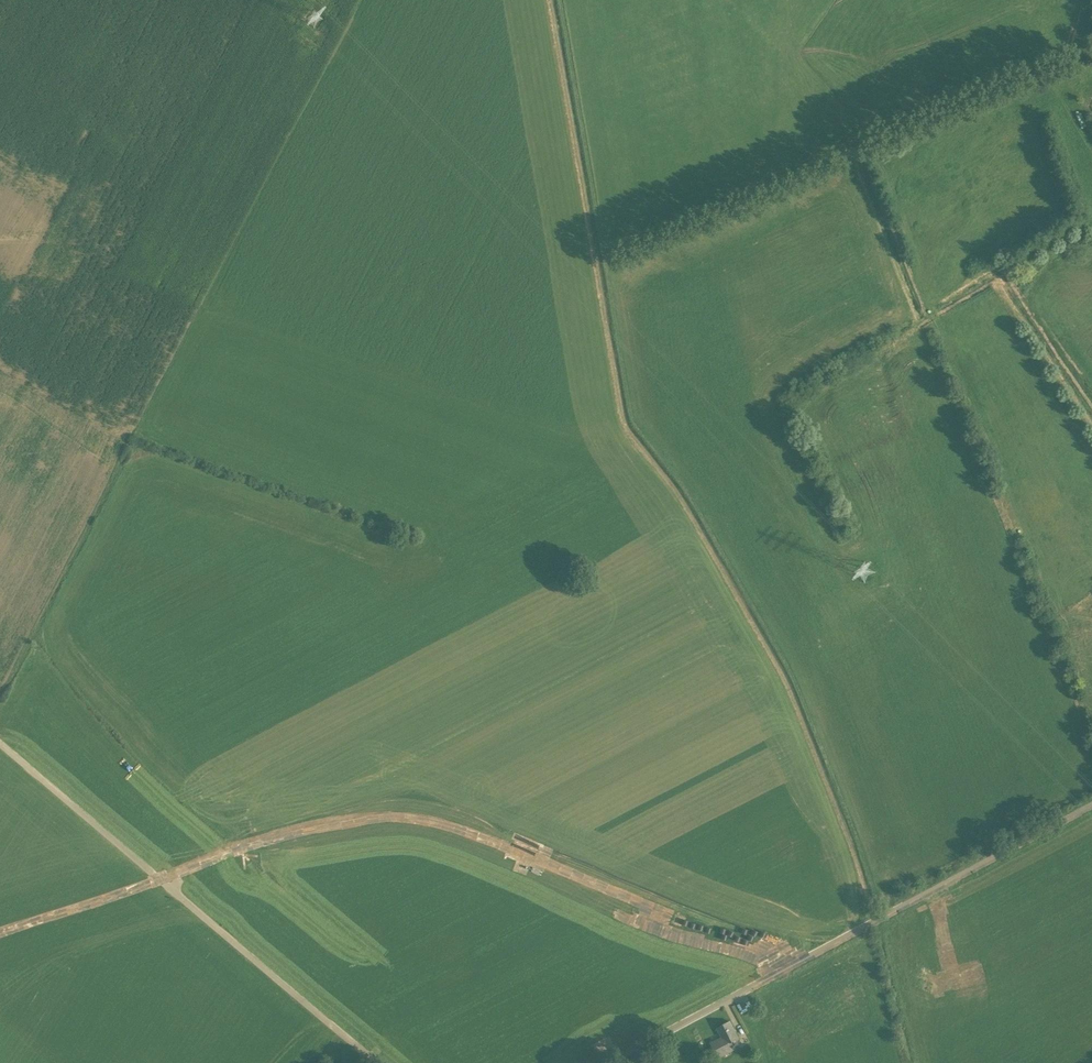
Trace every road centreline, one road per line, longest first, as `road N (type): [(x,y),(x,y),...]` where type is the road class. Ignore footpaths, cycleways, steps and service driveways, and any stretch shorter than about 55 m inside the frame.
road 1 (unclassified): [(1091,800),(604,1062)]
road 2 (unclassified): [(374,1062),(0,744)]

